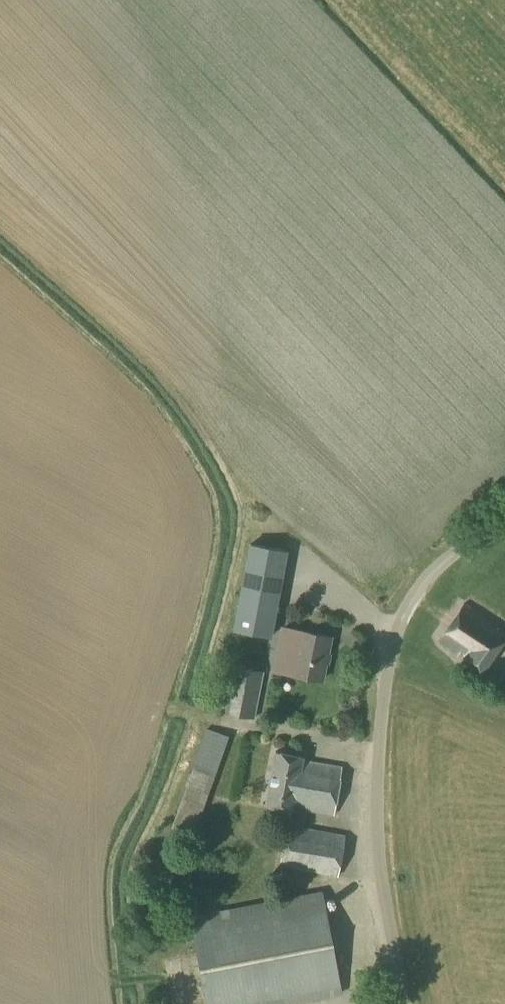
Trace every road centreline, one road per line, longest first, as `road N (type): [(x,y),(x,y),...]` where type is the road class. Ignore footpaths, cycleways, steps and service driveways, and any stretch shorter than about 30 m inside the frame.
road 1 (unclassified): [(411,1003),(384,853),(387,658),(400,608),(424,577),(504,521)]

